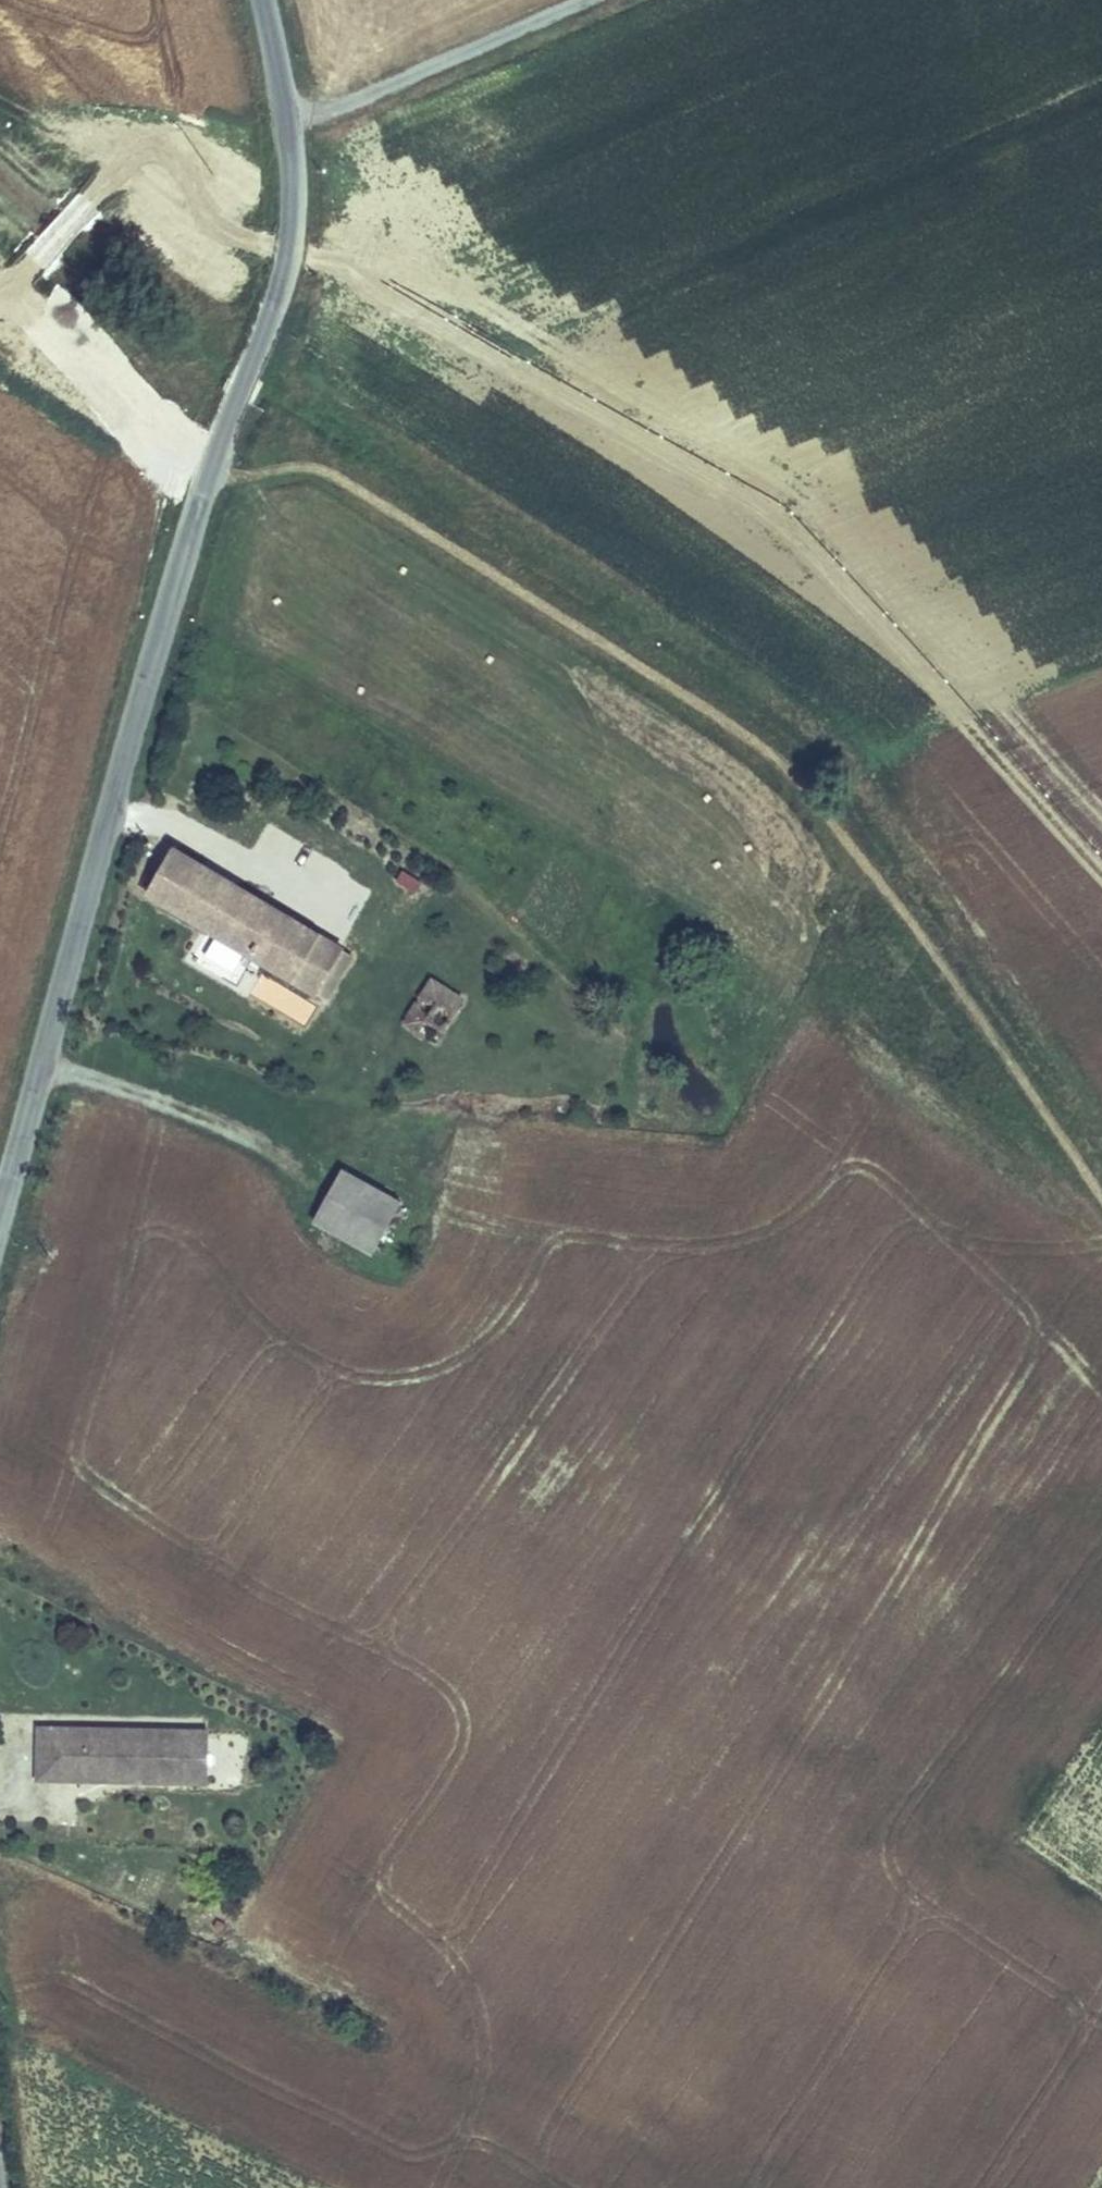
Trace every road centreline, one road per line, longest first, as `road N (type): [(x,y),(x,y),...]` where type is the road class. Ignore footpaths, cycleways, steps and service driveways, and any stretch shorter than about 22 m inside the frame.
road 1 (unclassified): [(0,1221),(186,538),(288,266),(292,166),(263,0)]

